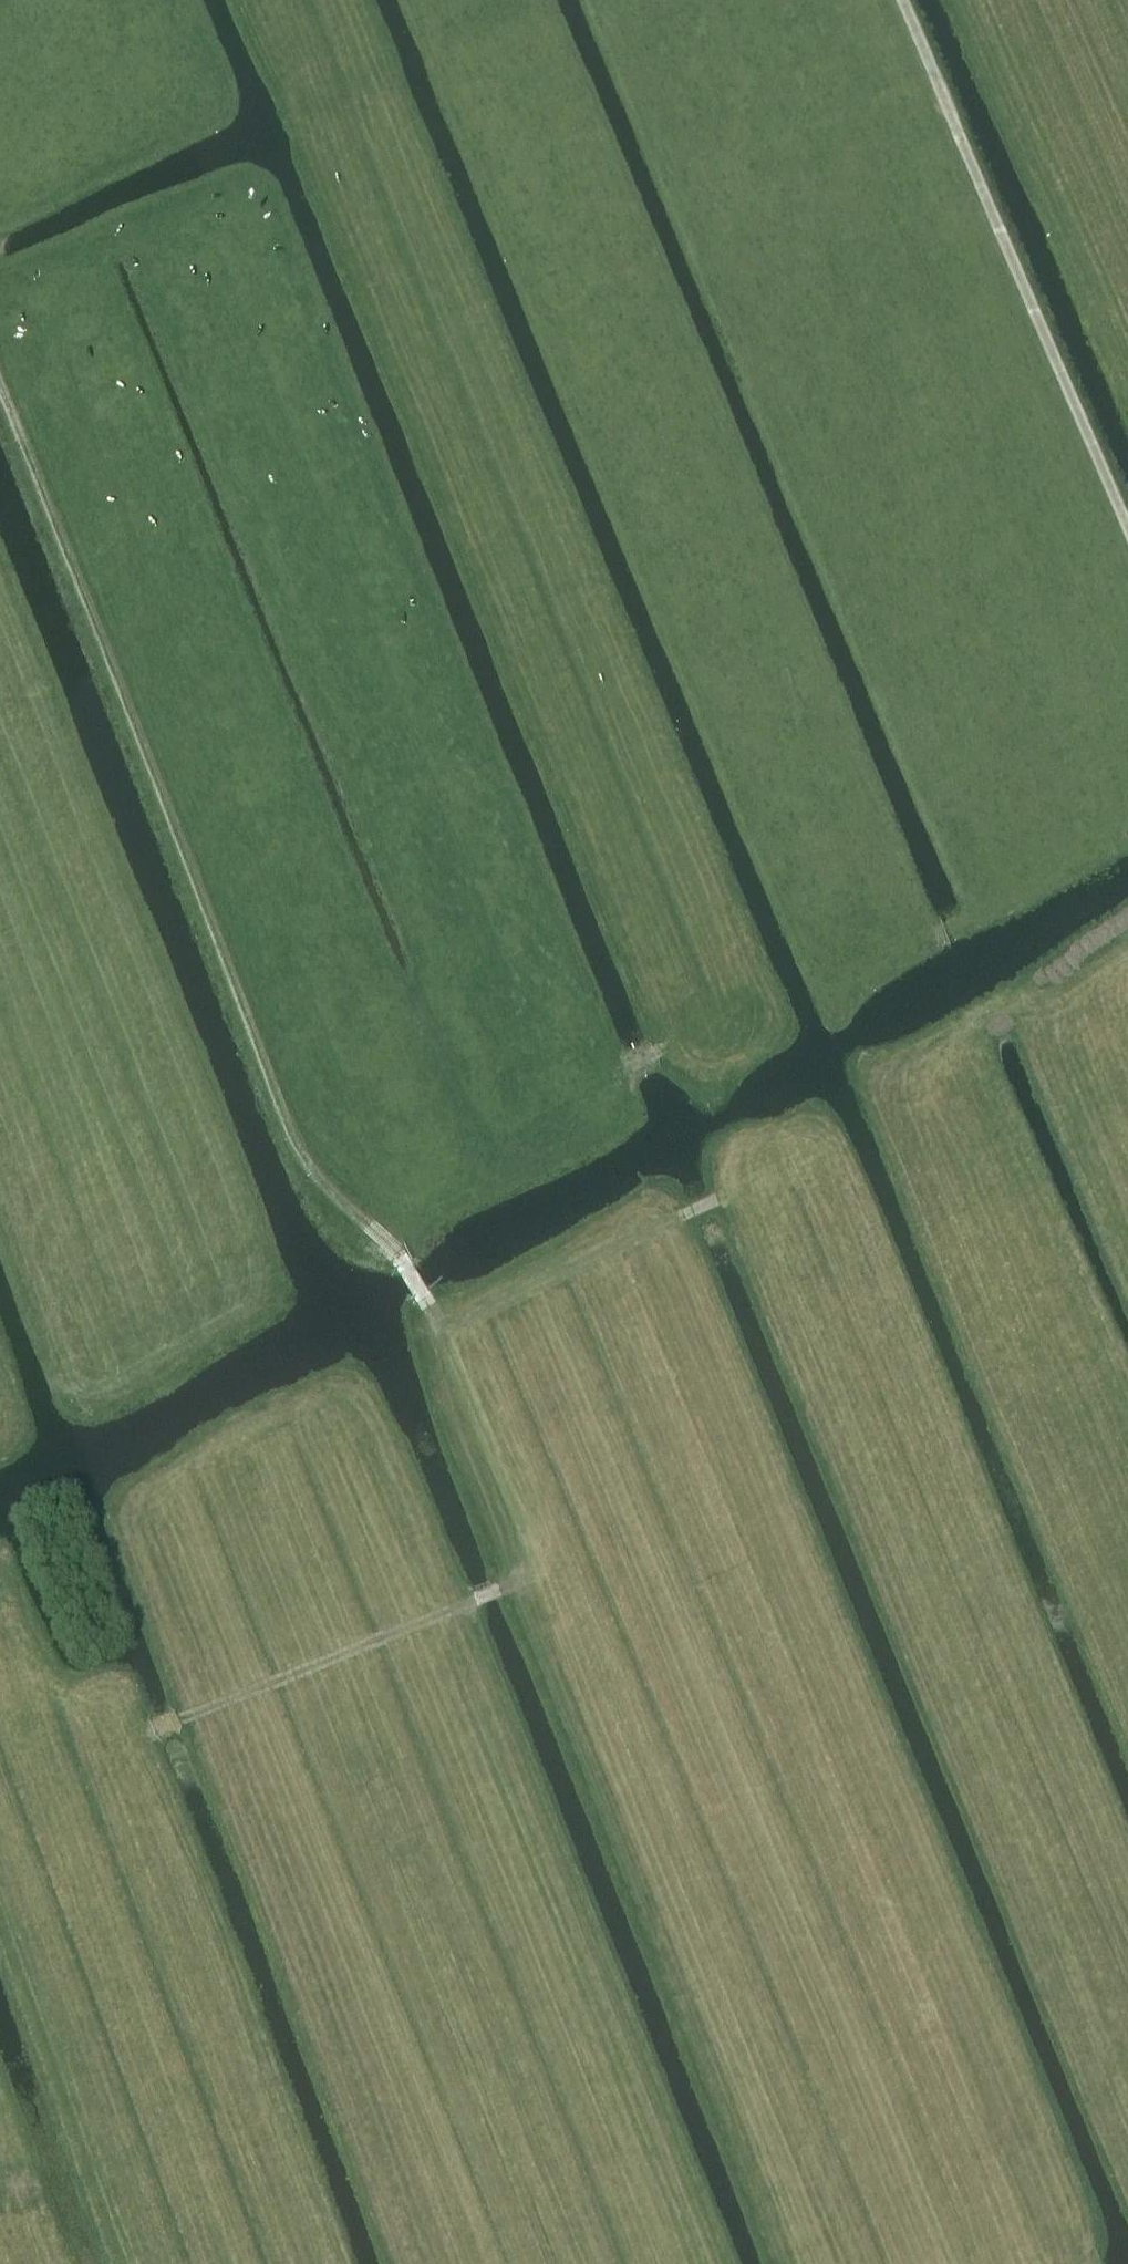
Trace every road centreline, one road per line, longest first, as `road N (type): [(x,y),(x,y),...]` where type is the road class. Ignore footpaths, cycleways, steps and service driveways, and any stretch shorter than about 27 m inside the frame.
road 1 (track): [(437,1328),(393,1254),(306,1162),(0,391)]
road 2 (track): [(127,1740),(498,1589),(526,1559),(497,1464),(437,1328),(693,1210),(751,1196)]
road 3 (track): [(1127,546),(902,0)]

